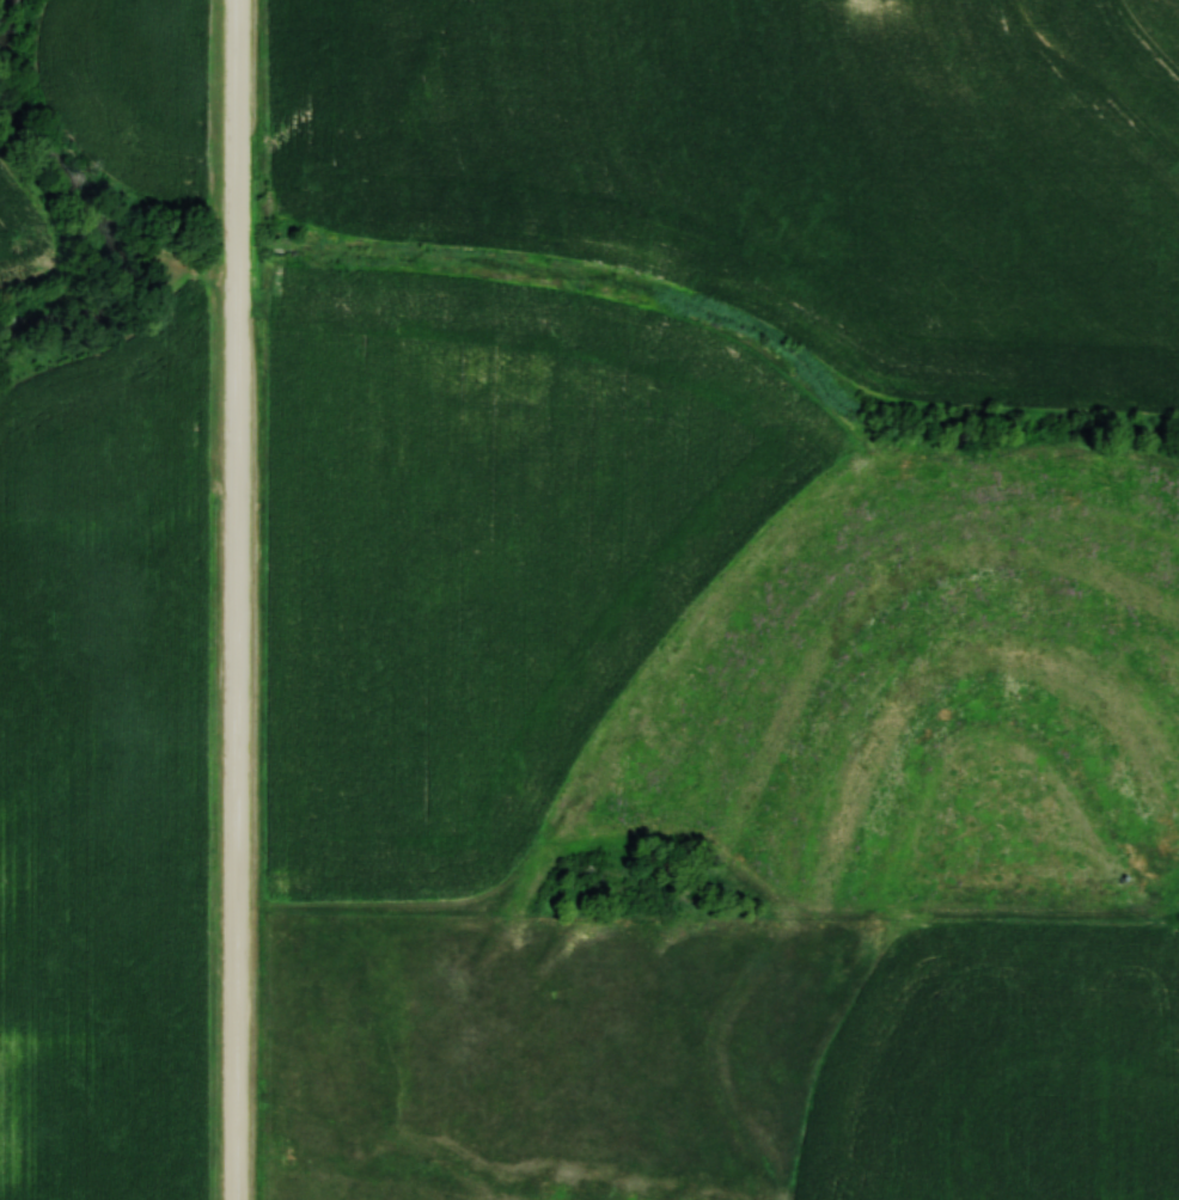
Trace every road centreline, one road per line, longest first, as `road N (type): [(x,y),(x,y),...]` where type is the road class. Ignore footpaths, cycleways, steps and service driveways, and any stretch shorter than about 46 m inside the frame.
road 1 (tertiary): [(235,1199),(239,0)]

